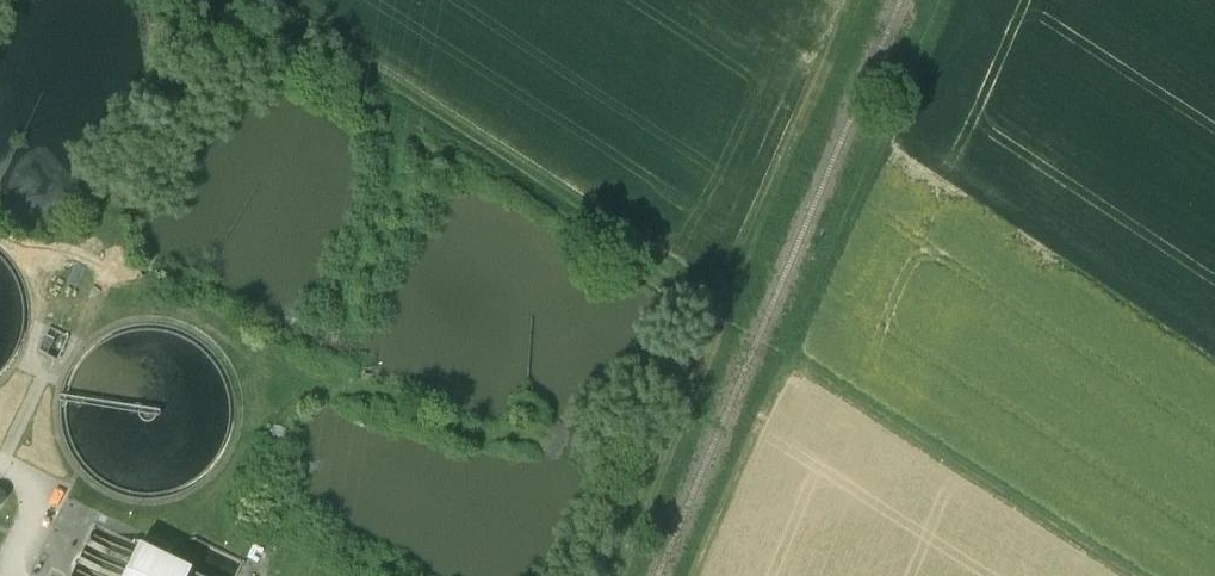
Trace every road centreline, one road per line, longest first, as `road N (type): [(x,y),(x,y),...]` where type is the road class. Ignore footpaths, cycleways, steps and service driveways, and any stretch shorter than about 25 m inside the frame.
road 1 (track): [(944,0),(694,575)]
road 2 (track): [(608,575),(858,0)]
road 3 (track): [(666,276),(250,0)]
road 4 (track): [(788,356),(1135,575)]

